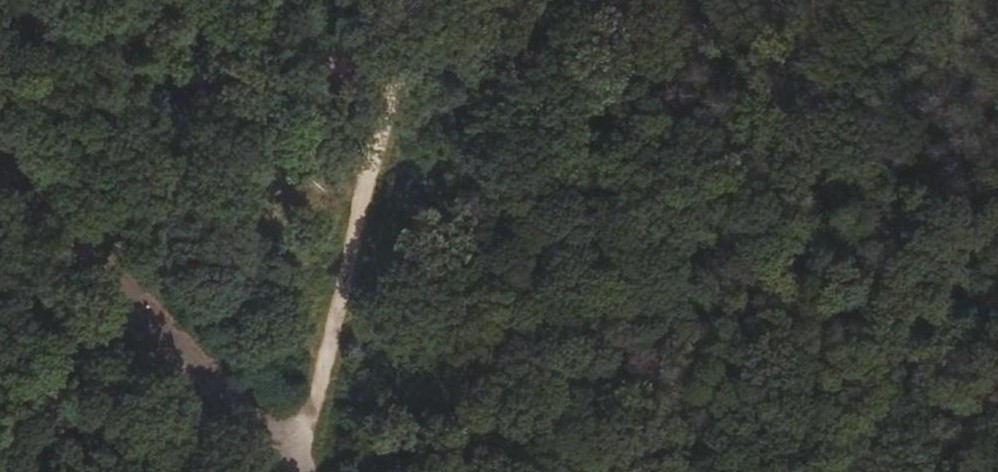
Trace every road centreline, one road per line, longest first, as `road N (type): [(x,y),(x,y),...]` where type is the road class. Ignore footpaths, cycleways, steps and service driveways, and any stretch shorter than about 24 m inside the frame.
road 1 (track): [(422,0),(294,471)]
road 2 (unclassified): [(0,158),(307,471)]

